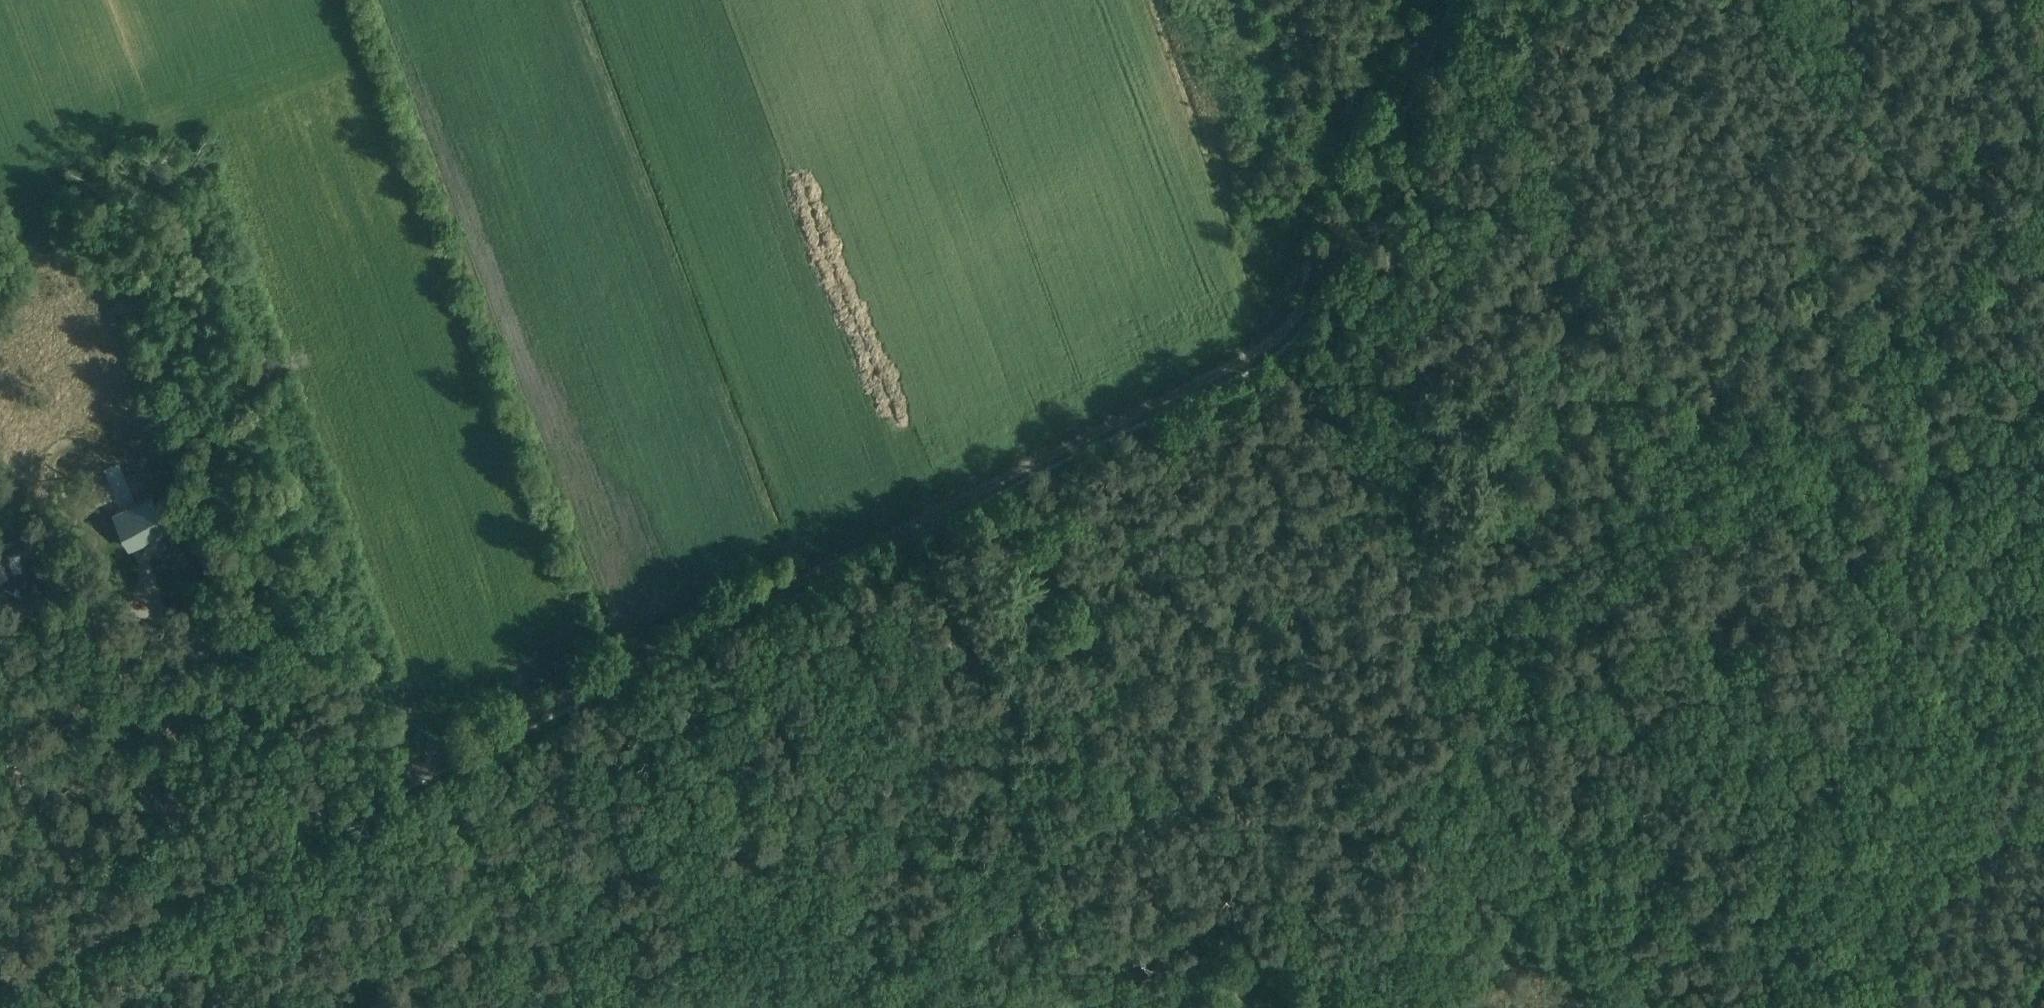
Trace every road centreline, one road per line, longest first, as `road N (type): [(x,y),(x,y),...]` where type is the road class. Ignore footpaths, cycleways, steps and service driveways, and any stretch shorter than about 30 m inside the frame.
road 1 (track): [(1442,0),(1303,304),(1252,354),(0,975)]
road 2 (track): [(982,490),(1112,725),(1120,801),(1179,940),(1230,975),(1293,968),(1314,1007)]

